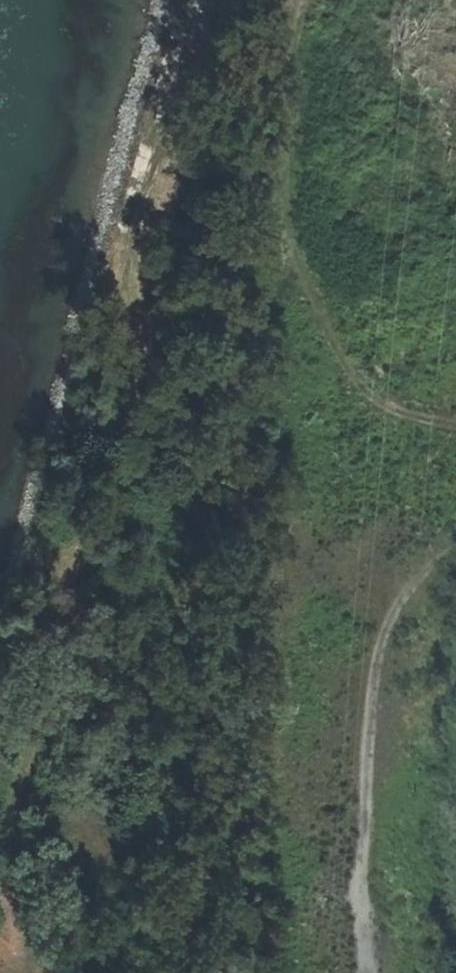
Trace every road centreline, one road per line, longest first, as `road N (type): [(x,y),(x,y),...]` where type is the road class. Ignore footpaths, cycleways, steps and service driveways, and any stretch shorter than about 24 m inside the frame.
road 1 (track): [(50,972),(23,875),(23,801),(75,649),(69,603),(76,576),(123,470),(139,379),(129,313),(134,266),(196,0)]
road 2 (track): [(455,426),(382,400),(338,339),(312,279),(294,204),(312,21),(324,0)]
road 3 (track): [(376,972),(376,751),(389,640),(436,569),(455,555)]

